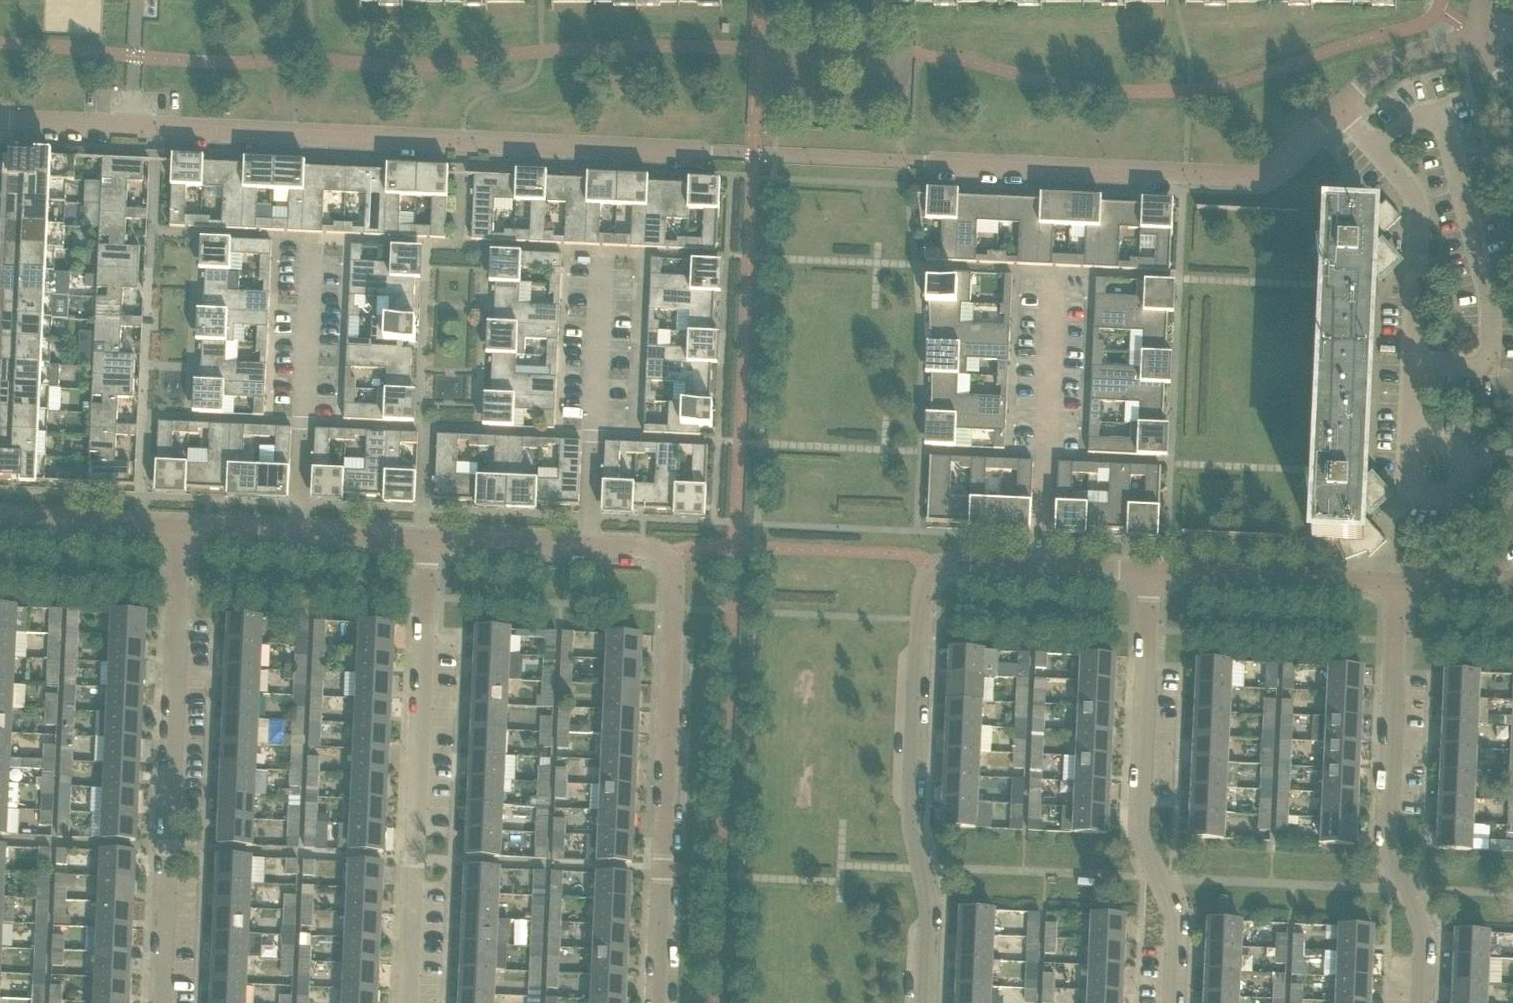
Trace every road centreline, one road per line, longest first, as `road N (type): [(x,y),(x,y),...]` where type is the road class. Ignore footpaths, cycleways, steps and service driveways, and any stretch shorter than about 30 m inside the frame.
road 1 (residential): [(0,123),(1252,181),(1271,174),(1386,68),(1482,35)]
road 2 (residential): [(156,1002),(177,526)]
road 3 (residential): [(404,1002),(427,538)]
road 4 (residential): [(657,1002),(674,607),(667,559)]
road 5 (residential): [(927,1002),(931,910),(912,822),(922,579),(935,568)]
road 6 (residential): [(1176,1002),(1179,919),(1139,819),(1152,571)]
road 7 (residential): [(1424,1002),(1425,938),(1394,855),(1390,812),(1398,584)]
road 8 (residential): [(177,526),(427,538)]
road 9 (residential): [(1398,584),(1152,571)]
road 10 (residential): [(427,538),(655,550),(667,559)]
road 11 (residential): [(1152,571),(956,561),(935,568)]
road 12 (residential): [(0,518),(177,526)]

